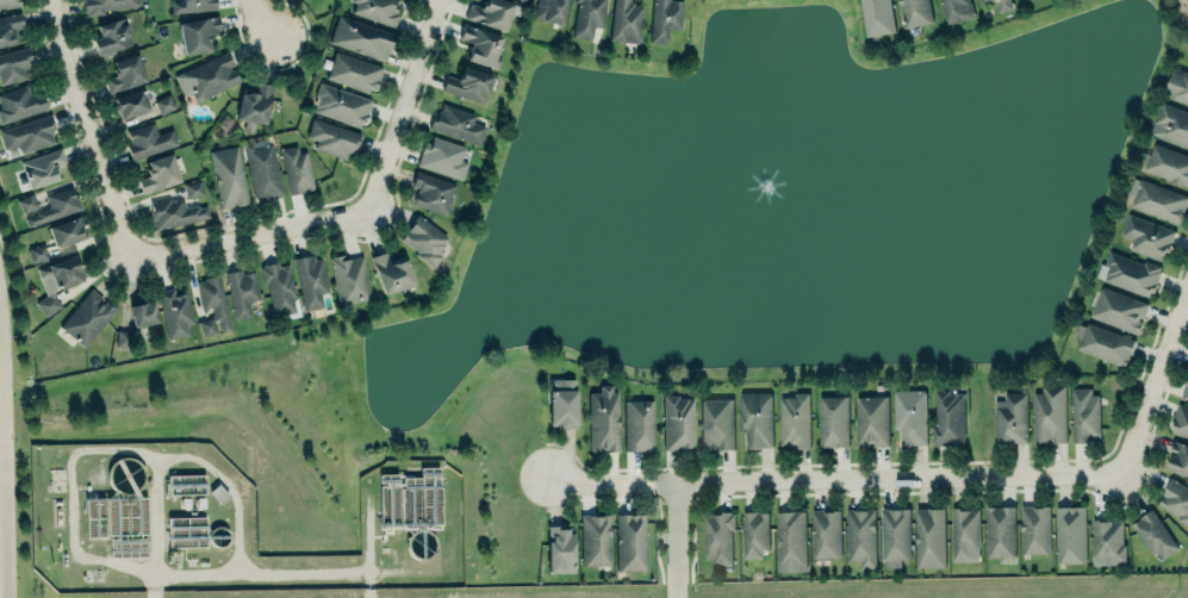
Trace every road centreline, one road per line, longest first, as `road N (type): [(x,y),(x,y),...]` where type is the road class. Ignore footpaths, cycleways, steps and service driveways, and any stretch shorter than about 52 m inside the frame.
road 1 (residential): [(1119,473),(581,482),(549,475)]
road 2 (residential): [(133,257),(67,57),(56,0)]
road 3 (residential): [(374,213),(133,257)]
road 4 (residential): [(441,0),(374,213)]
road 5 (residential): [(1187,290),(1119,473)]

